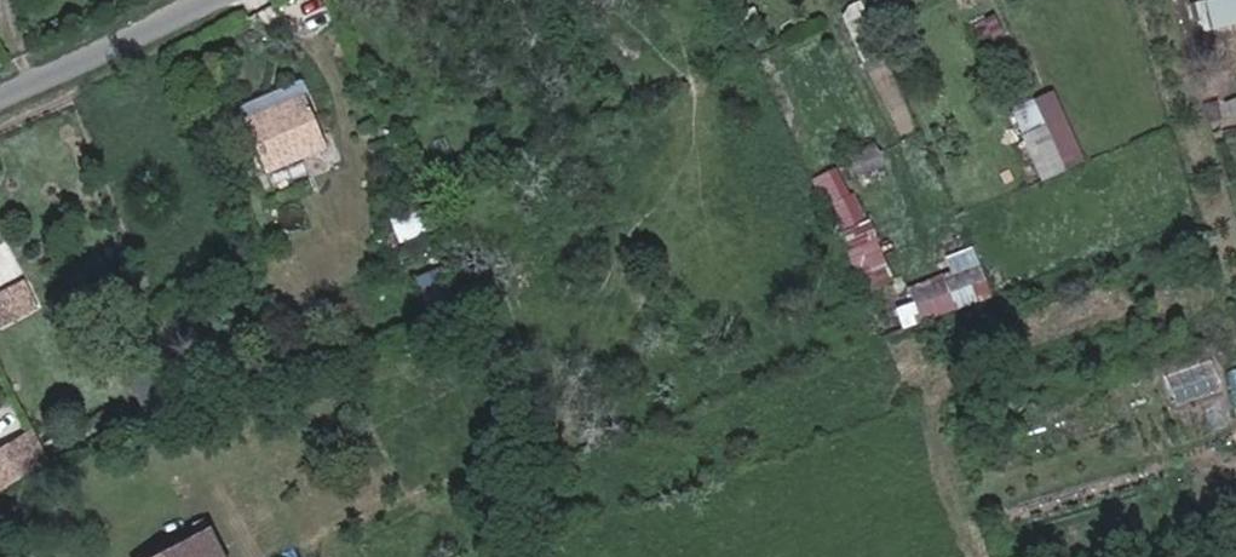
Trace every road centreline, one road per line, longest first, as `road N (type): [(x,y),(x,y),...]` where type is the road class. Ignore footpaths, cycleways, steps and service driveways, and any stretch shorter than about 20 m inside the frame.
road 1 (unclassified): [(0,96),(203,0)]

